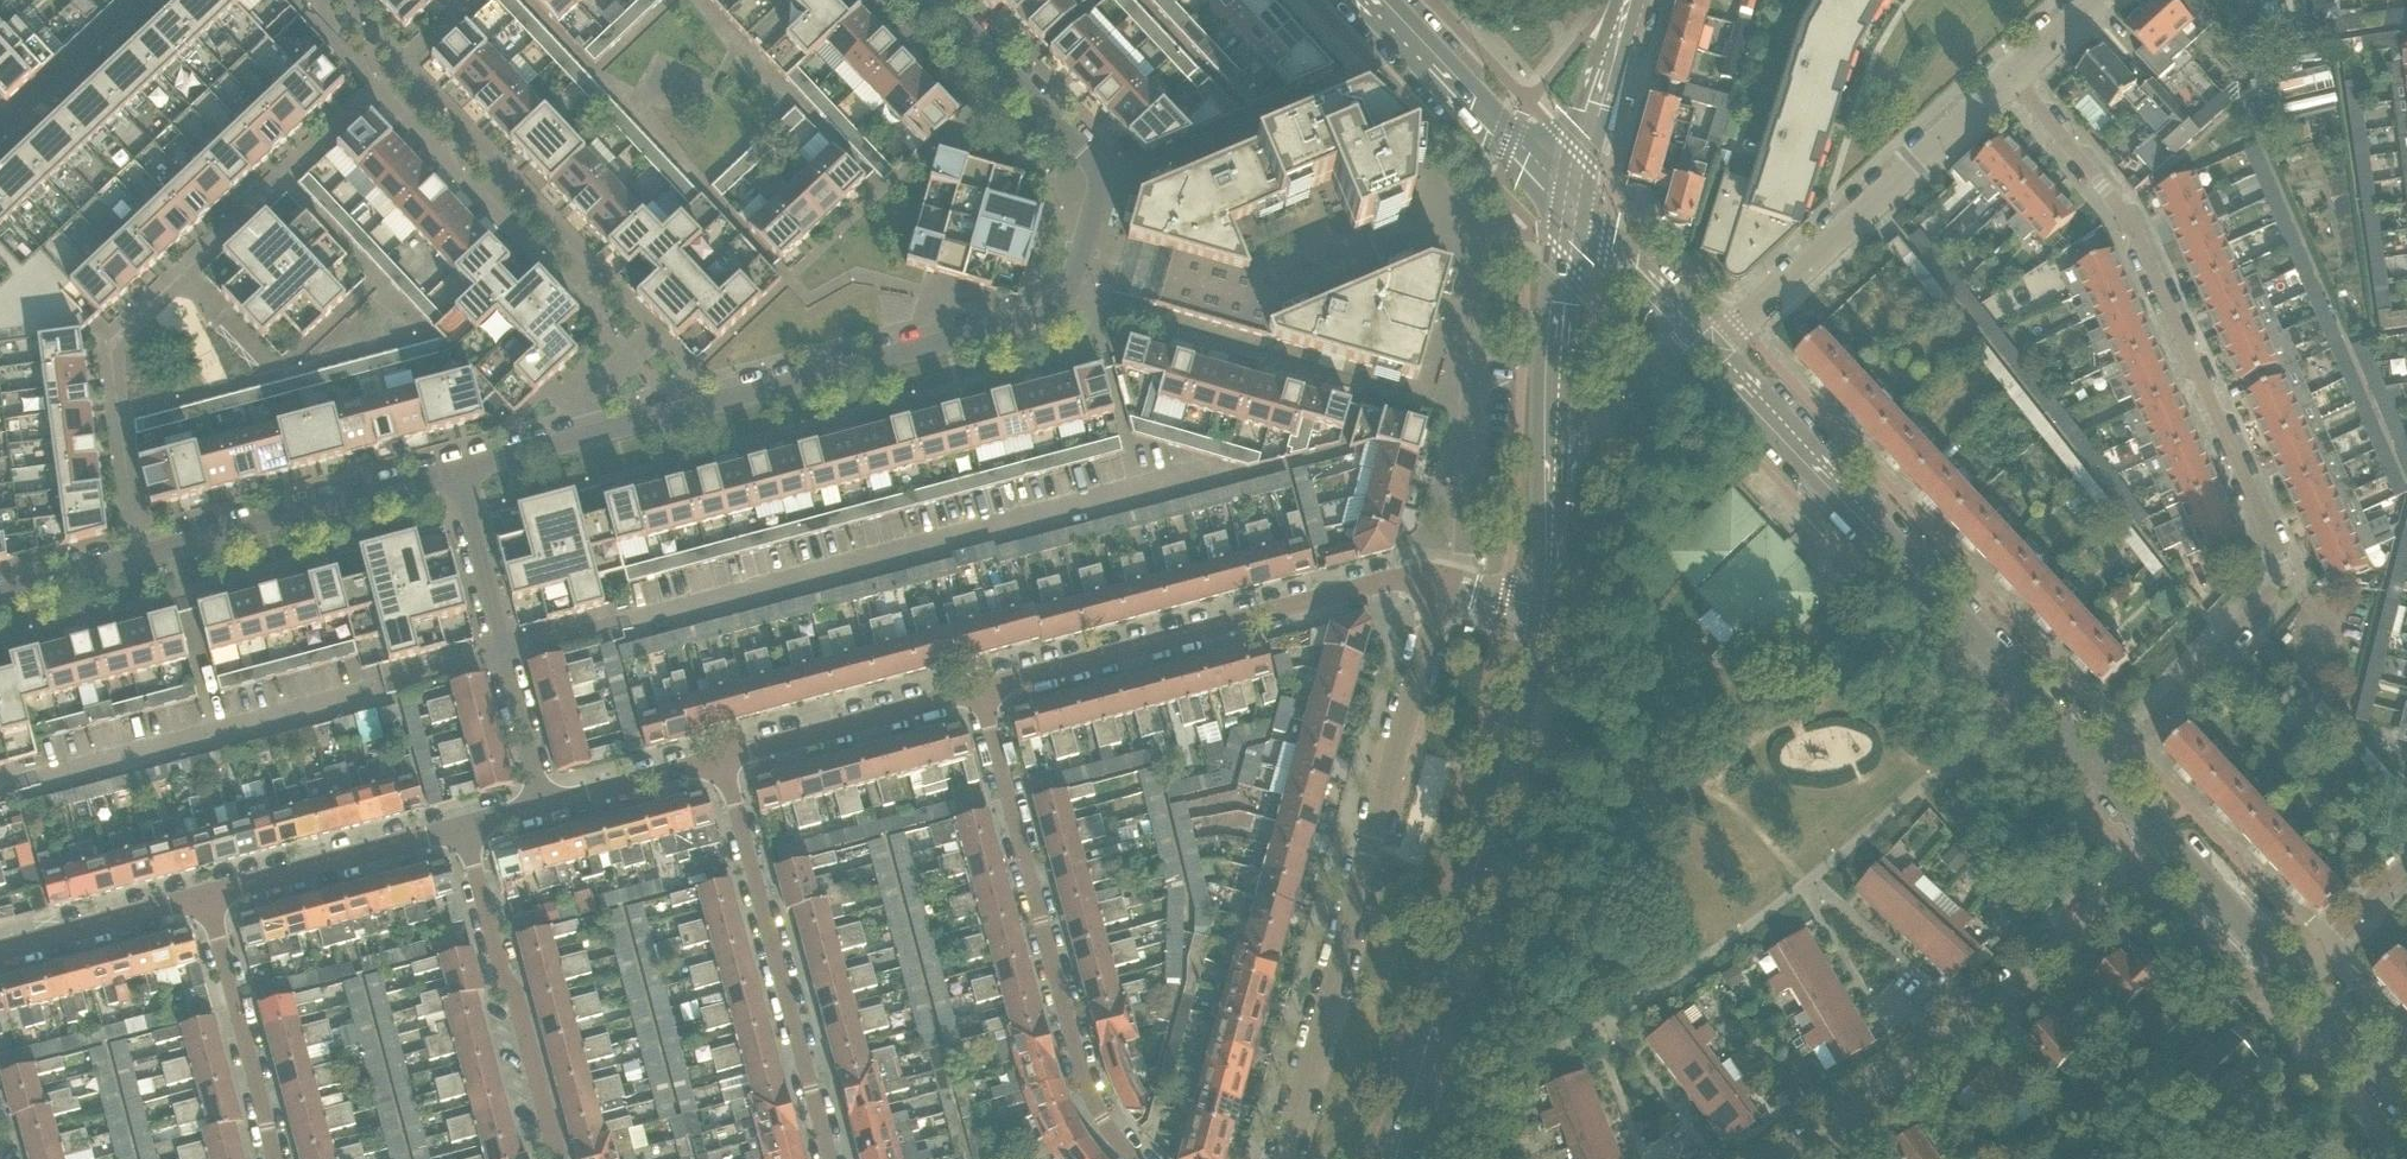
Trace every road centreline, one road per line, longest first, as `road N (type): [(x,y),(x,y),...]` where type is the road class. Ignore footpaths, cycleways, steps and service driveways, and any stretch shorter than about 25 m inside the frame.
road 1 (residential): [(460,474),(1074,311),(1108,185),(934,0)]
road 2 (residential): [(2100,771),(2268,598),(2282,562),(2126,215),(2011,77)]
road 3 (residential): [(1447,586),(1283,1158)]
road 4 (tertiary): [(2100,771),(1711,352)]
road 5 (secondary): [(1402,1158),(1531,687),(1543,616)]
road 6 (residential): [(1780,1158),(1969,1020),(2162,838)]
road 7 (residential): [(1137,1158),(1088,1088),(979,690)]
road 8 (residential): [(979,690),(1391,580),(1447,586)]
road 9 (residential): [(0,596),(460,474)]
road 10 (residential): [(722,757),(830,1158)]
road 11 (residential): [(1711,352),(2011,77)]
road 12 (residential): [(543,808),(460,474)]
road 13 (residential): [(557,1158),(463,828)]
road 14 (secondary): [(1549,515),(1557,303),(1571,206)]
road 15 (tertiary): [(1571,206),(1372,0)]
road 16 (residential): [(207,894),(273,1158)]
road 17 (residential): [(722,757),(979,690)]
road 18 (residential): [(207,894),(463,828)]
road 19 (secondary): [(1549,515),(1617,390),(1686,327)]
road 20 (residential): [(1474,355),(1463,532),(1447,586)]
road 21 (residential): [(0,949),(207,894)]
road 22 (secondary): [(1571,206),(1628,0)]
road 23 (tertiary): [(2294,977),(2162,838)]
road 24 (residential): [(543,808),(722,757)]
road 25 (residential): [(2213,1158),(2347,1031)]
road 26 (tertiary): [(1686,327),(1571,206)]
road 27 (residential): [(2406,863),(2294,977)]

